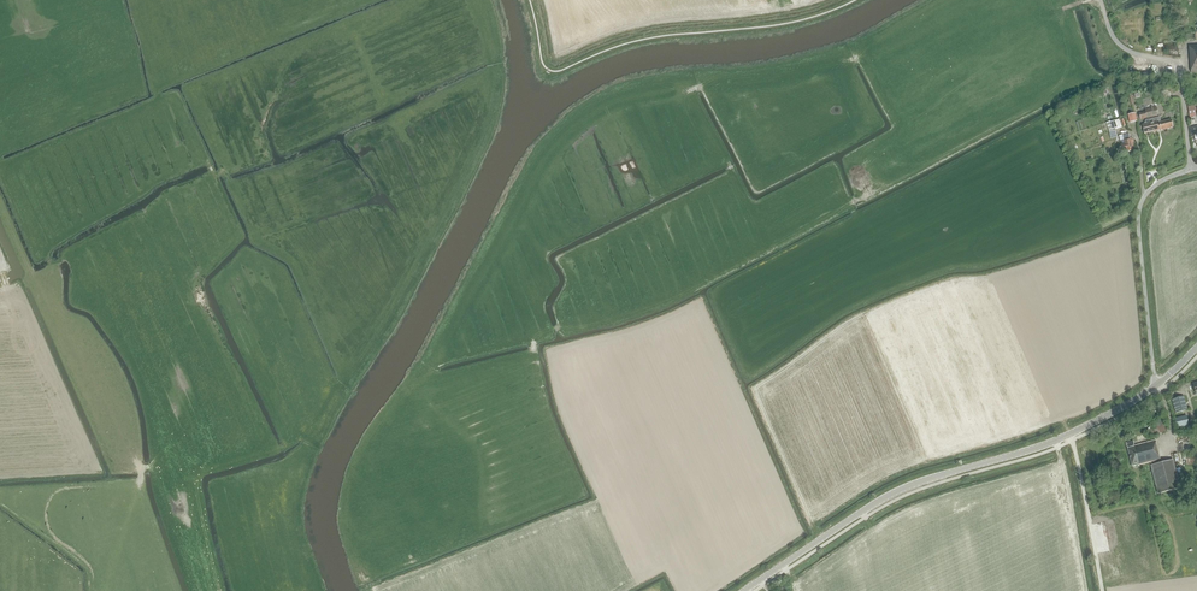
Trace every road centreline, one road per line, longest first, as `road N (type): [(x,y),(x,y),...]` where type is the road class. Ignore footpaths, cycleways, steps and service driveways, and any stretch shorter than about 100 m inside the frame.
road 1 (tertiary): [(743,590),(899,489),(1068,435)]
road 2 (unclassified): [(1156,386),(1138,209),(1156,184),(1191,170)]
road 3 (unclassified): [(1191,170),(1180,66),(1120,45),(1101,0)]
road 4 (unclassified): [(1102,590),(1068,435)]

